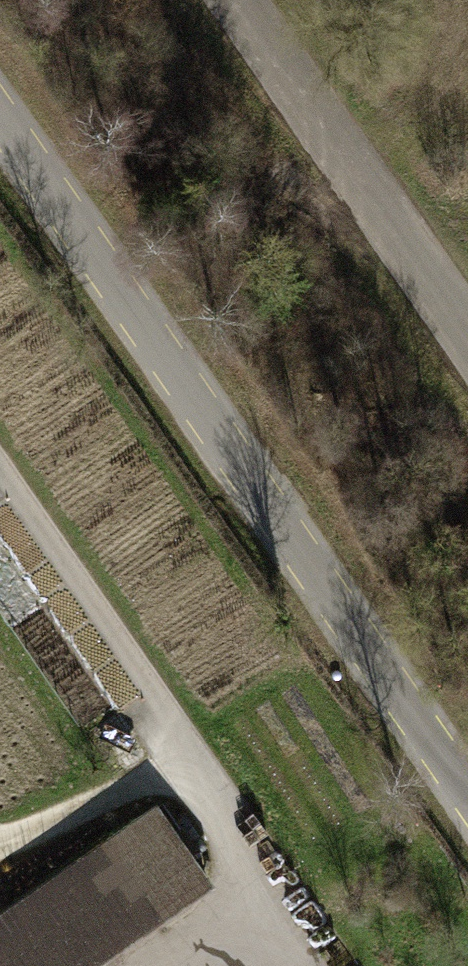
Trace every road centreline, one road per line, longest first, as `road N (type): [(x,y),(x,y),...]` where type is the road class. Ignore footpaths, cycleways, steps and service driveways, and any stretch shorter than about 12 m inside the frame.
road 1 (unclassified): [(0,117),(467,795)]
road 2 (unclassified): [(467,371),(215,0)]
road 3 (track): [(187,764),(0,877)]

